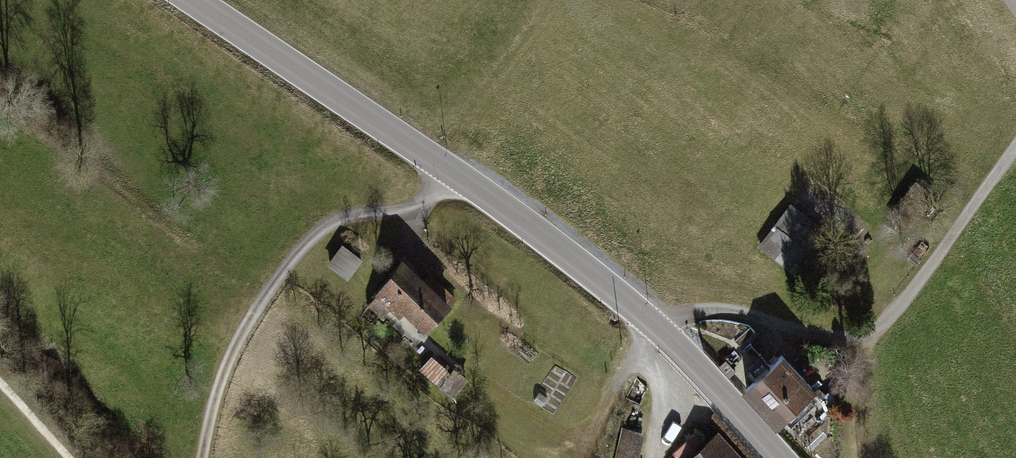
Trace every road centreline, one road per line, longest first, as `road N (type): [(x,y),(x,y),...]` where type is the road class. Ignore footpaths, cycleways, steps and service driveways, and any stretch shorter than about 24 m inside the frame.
road 1 (unclassified): [(191,0),(566,255),(656,327),(780,457)]
road 2 (track): [(203,457),(217,389),(241,335),(296,253),(334,219),(416,208),(454,176)]
road 3 (track): [(1015,148),(862,352),(849,403),(851,457)]
road 4 (track): [(862,352),(739,313),(696,312),(656,327)]

